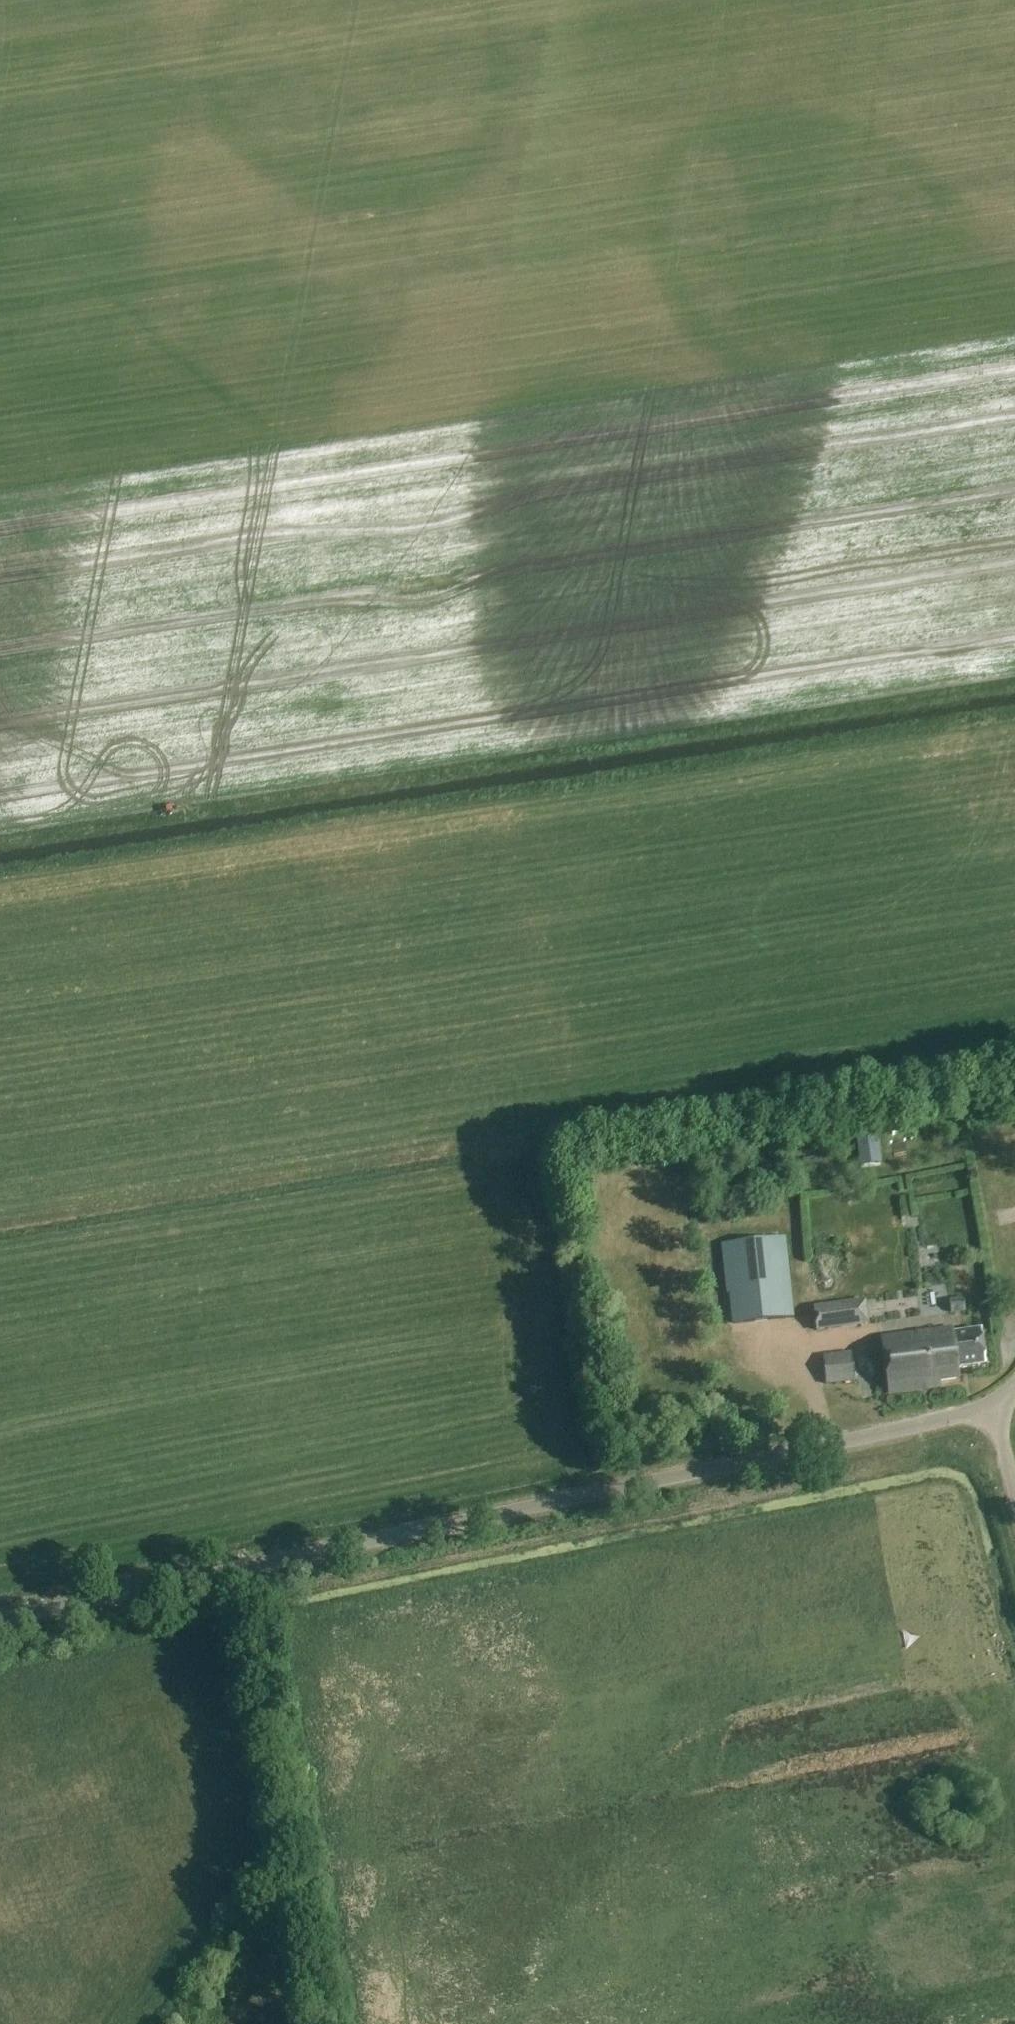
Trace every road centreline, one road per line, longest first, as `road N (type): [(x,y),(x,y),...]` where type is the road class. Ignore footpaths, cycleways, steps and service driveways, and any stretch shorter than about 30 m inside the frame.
road 1 (unclassified): [(989,1402),(949,1418),(0,1619)]

